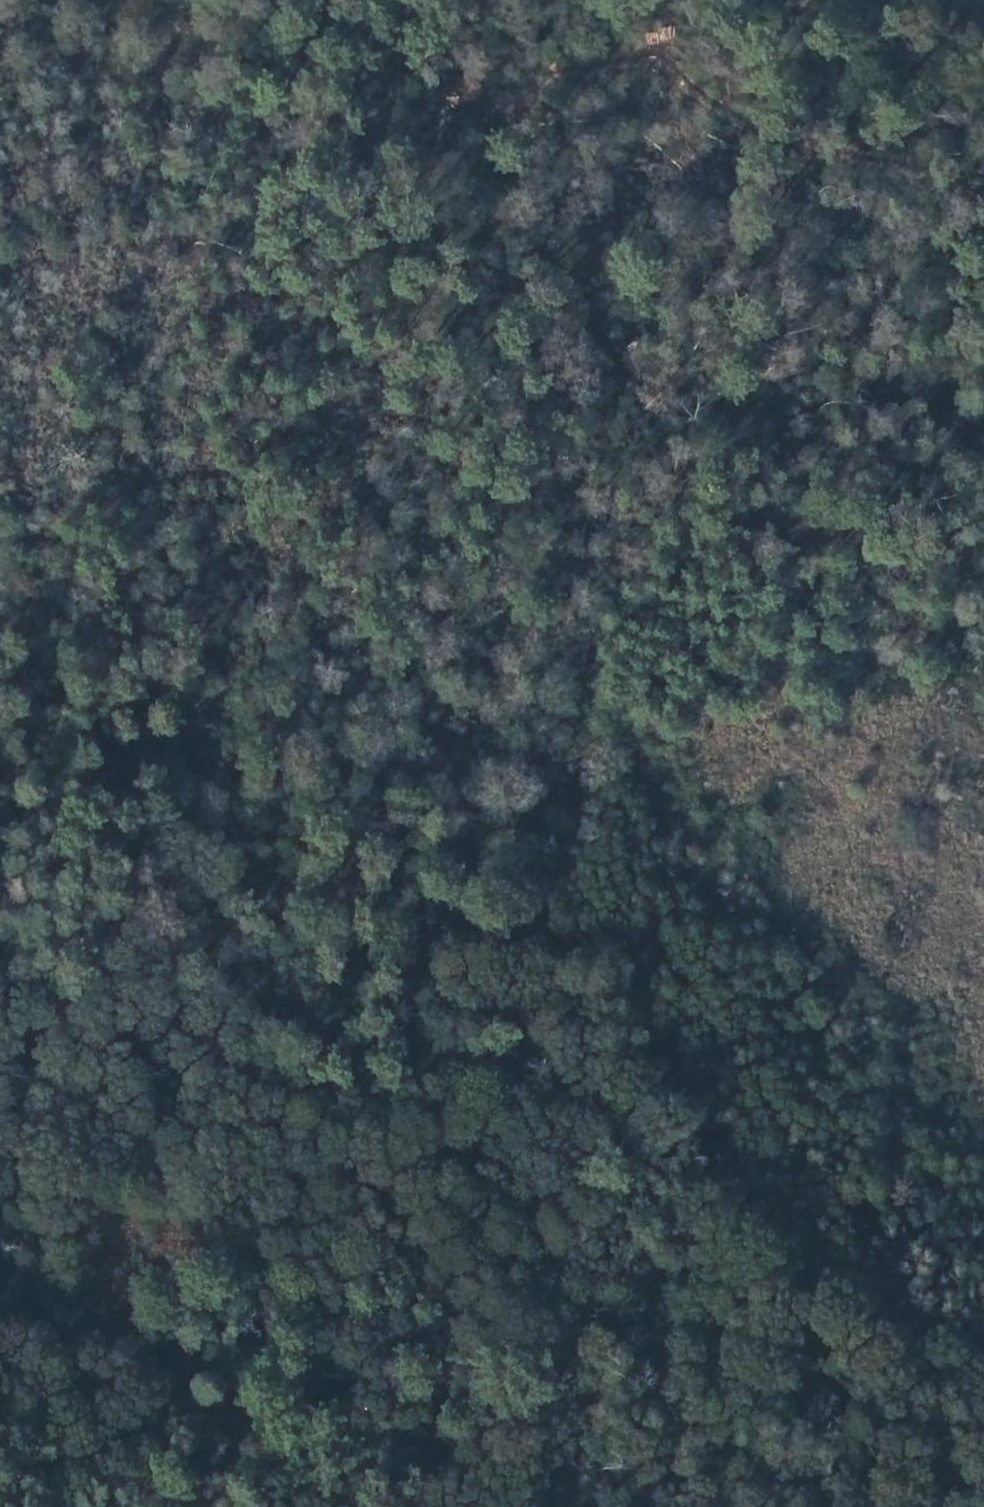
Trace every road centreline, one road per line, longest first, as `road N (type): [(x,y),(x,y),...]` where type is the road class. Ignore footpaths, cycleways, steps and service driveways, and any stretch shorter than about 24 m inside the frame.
road 1 (track): [(232,1506),(197,1482),(155,1495),(102,1487),(0,1417)]

